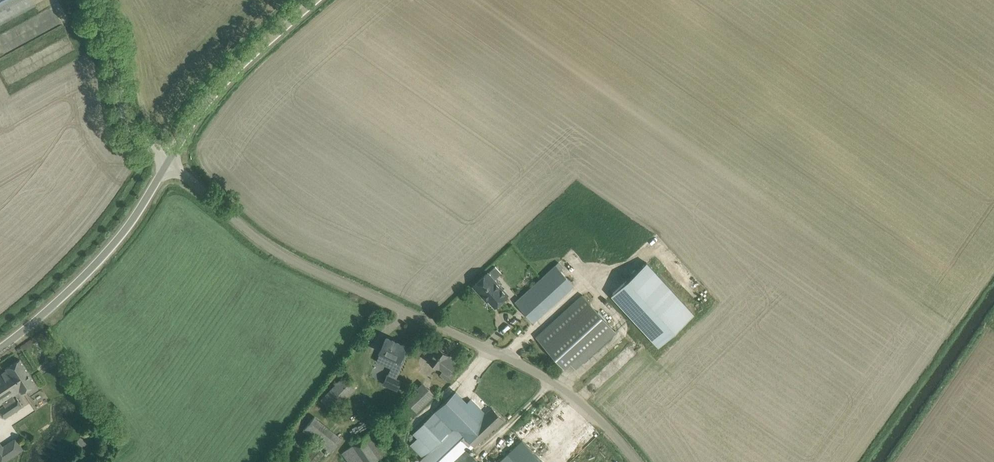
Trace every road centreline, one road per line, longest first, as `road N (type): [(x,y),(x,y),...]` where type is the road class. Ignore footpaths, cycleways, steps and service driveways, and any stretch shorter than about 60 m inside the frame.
road 1 (unclassified): [(635,461),(557,386),(276,251),(169,160)]
road 2 (tertiary): [(0,348),(119,240),(169,160)]
road 3 (tertiary): [(169,160),(252,54),(313,0)]
road 4 (unclassified): [(169,160),(126,107),(116,50),(91,0)]

